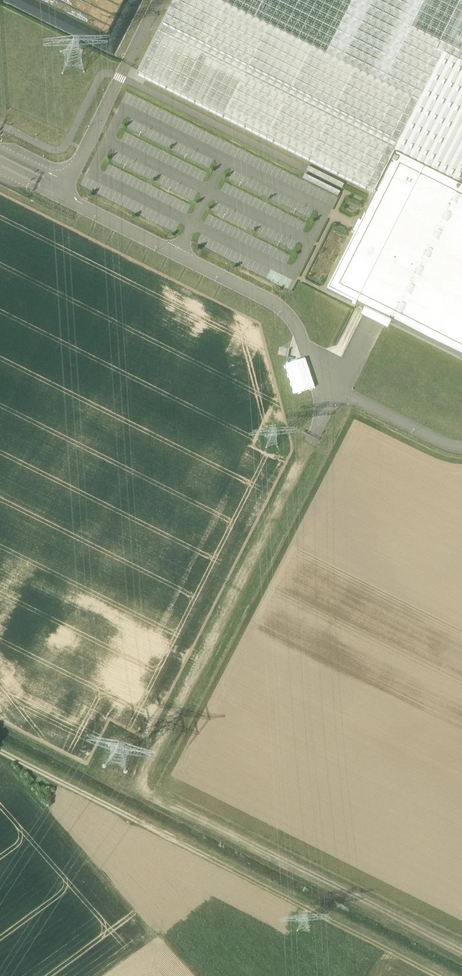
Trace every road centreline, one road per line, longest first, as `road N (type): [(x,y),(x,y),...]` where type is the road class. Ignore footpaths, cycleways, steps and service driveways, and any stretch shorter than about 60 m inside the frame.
road 1 (track): [(0,750),(435,975)]

